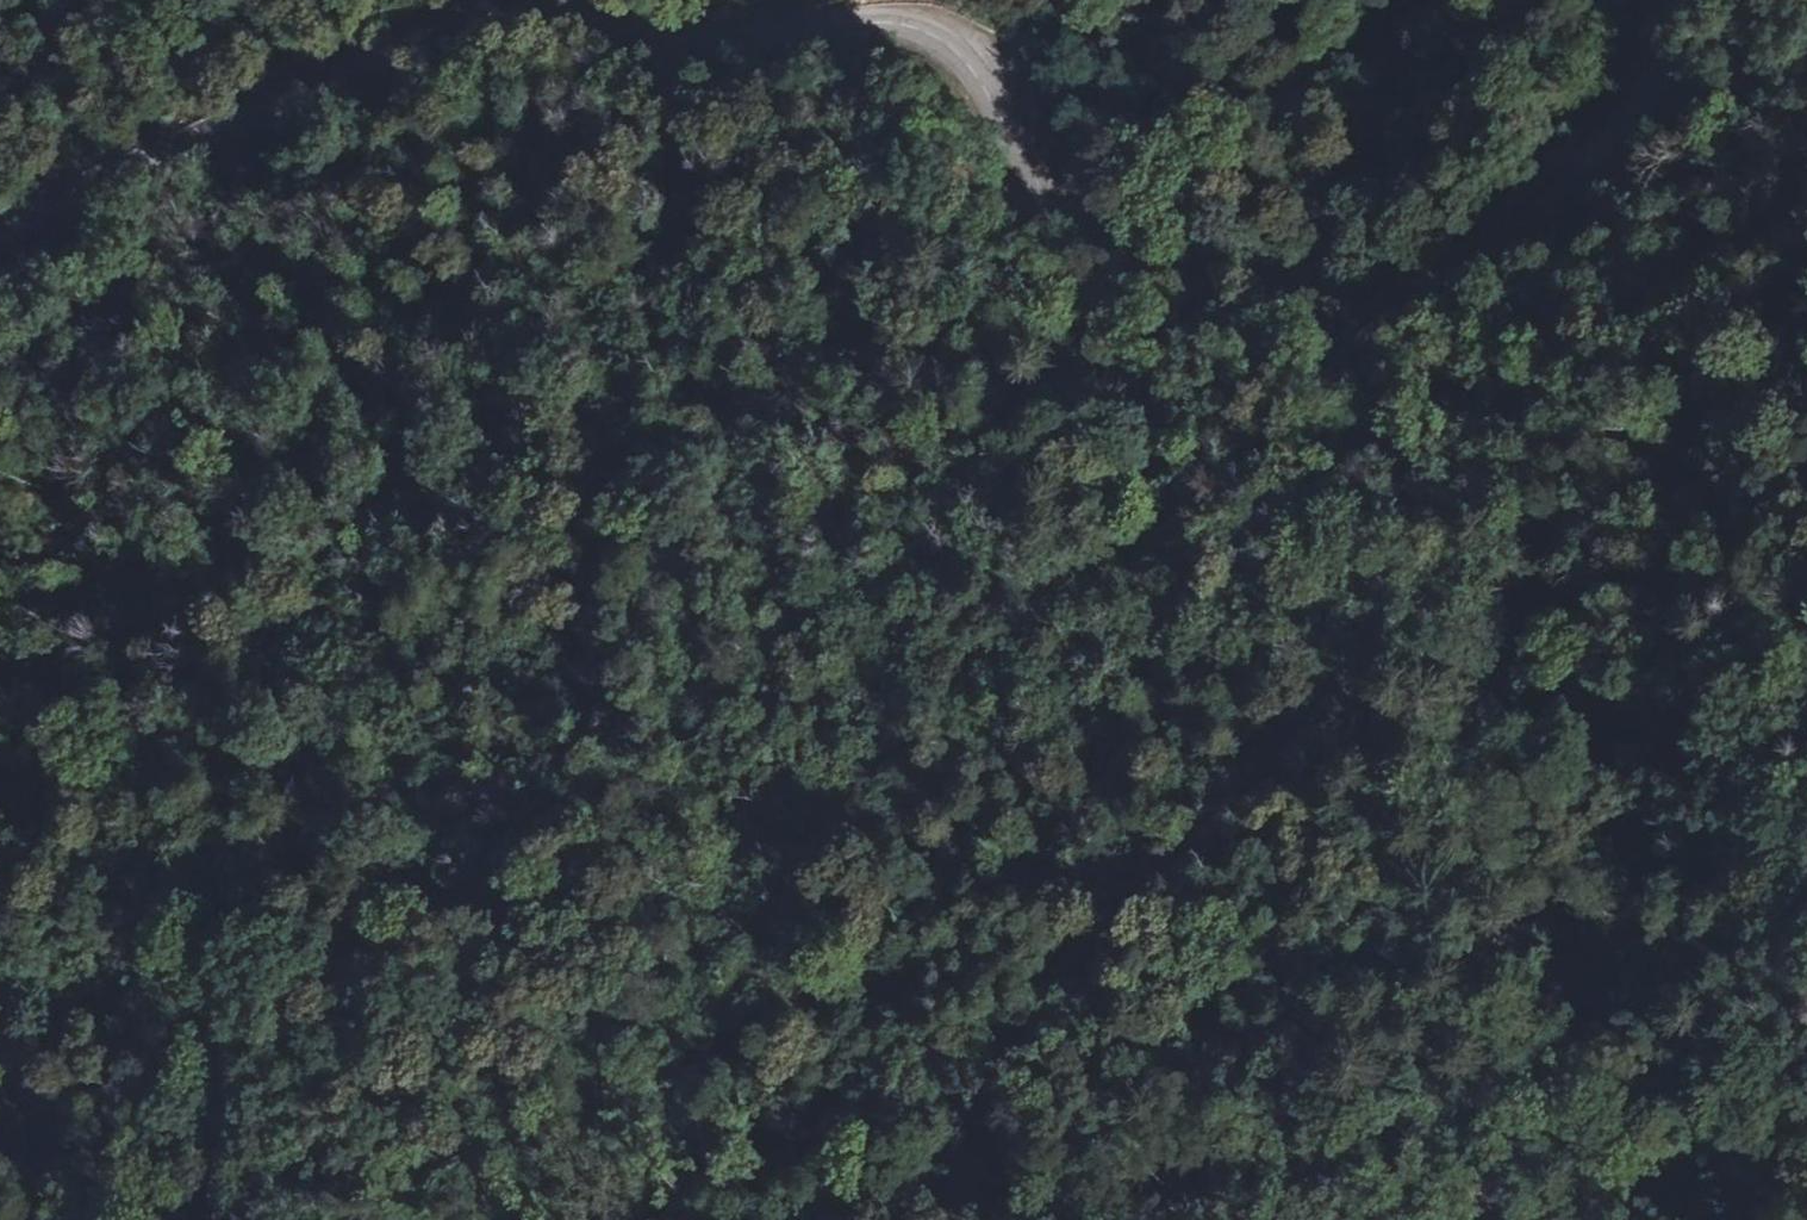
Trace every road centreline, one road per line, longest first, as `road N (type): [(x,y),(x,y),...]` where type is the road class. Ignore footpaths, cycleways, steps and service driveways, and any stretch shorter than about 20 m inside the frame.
road 1 (tertiary): [(0,257),(50,213),(214,130),(476,42),(584,21),(672,52),(710,54),(897,21),(966,45),(1080,211),(1147,260),(1247,285),(1371,289),(1427,274),(1582,190),(1615,142),(1639,71),(1650,0)]

